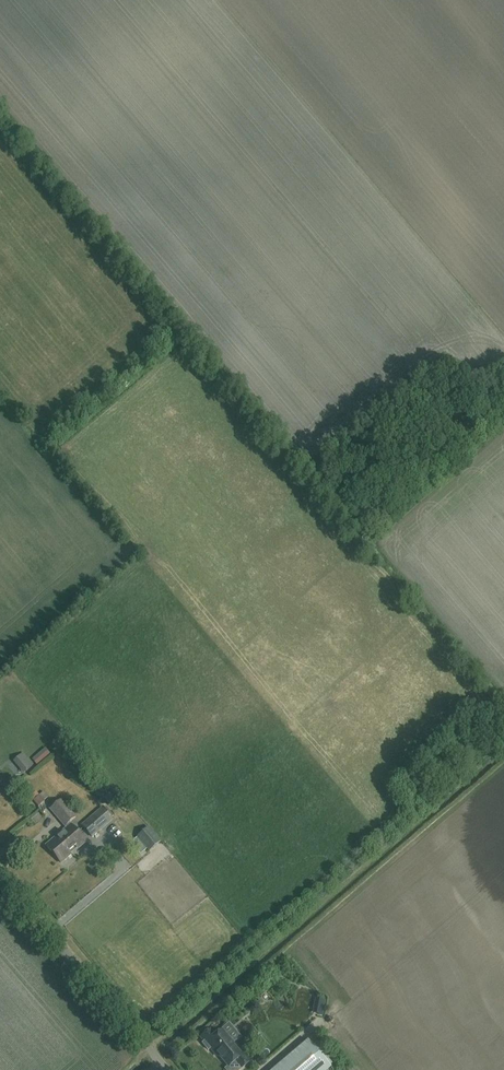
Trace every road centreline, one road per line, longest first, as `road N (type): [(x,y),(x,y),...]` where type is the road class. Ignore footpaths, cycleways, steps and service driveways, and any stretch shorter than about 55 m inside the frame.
road 1 (unclassified): [(169,1069),(0,872)]

